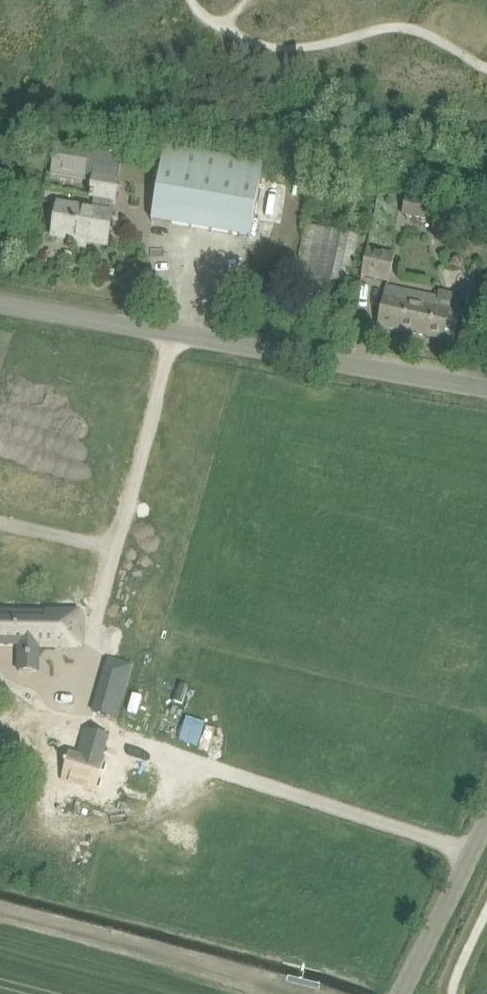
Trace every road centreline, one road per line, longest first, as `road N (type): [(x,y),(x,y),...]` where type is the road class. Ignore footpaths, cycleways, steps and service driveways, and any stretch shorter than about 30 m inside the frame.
road 1 (unclassified): [(486,386),(0,301)]
road 2 (unclassified): [(401,993),(486,821)]

